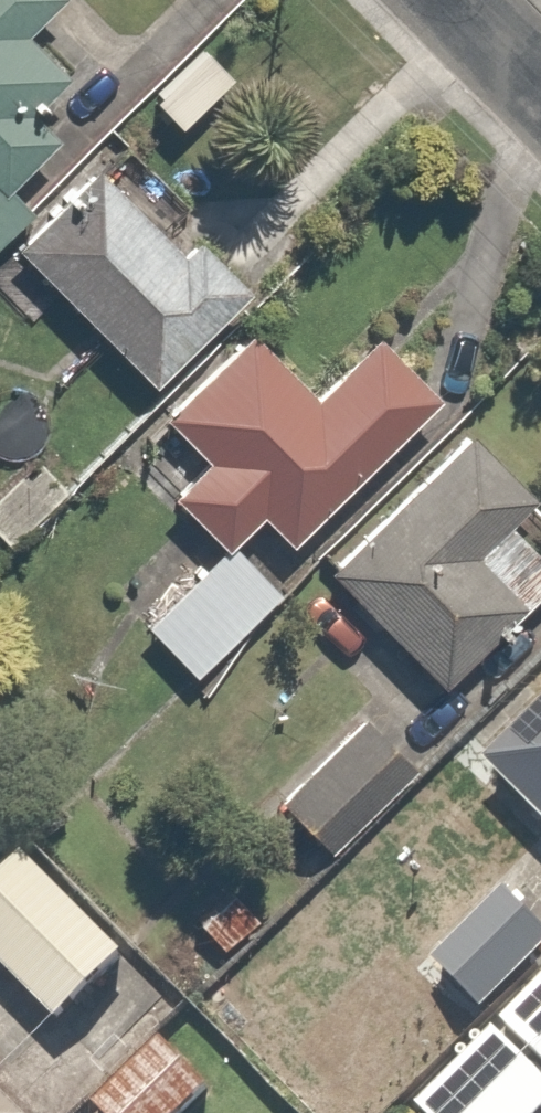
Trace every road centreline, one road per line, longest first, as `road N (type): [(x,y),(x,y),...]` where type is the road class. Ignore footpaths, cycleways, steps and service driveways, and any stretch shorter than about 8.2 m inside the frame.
road 1 (residential): [(442,0),(540,99)]

